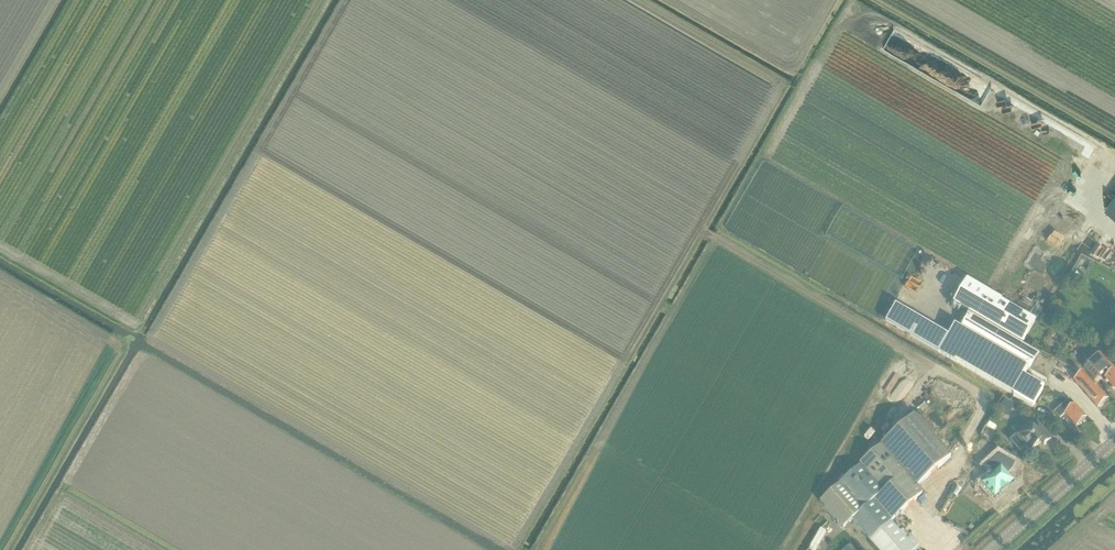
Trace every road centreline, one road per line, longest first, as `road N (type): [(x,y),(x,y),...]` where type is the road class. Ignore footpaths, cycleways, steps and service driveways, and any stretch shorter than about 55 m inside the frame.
road 1 (unclassified): [(993,549),(1114,444)]

